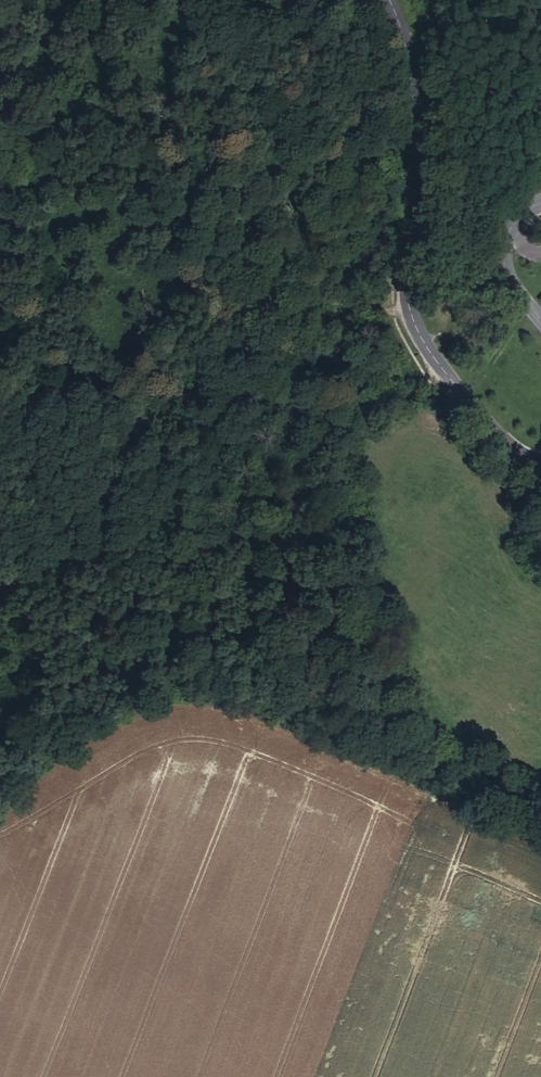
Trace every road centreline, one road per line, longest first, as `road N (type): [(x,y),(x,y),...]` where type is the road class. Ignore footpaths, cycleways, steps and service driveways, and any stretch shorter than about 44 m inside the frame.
road 1 (tertiary): [(385,0),(409,81),(406,309),(467,402),(523,469),(540,477)]
road 2 (track): [(406,309),(293,306),(267,315),(183,376),(131,439),(62,484),(0,502)]
road 3 (tertiary): [(540,324),(501,273),(504,234),(540,203)]

